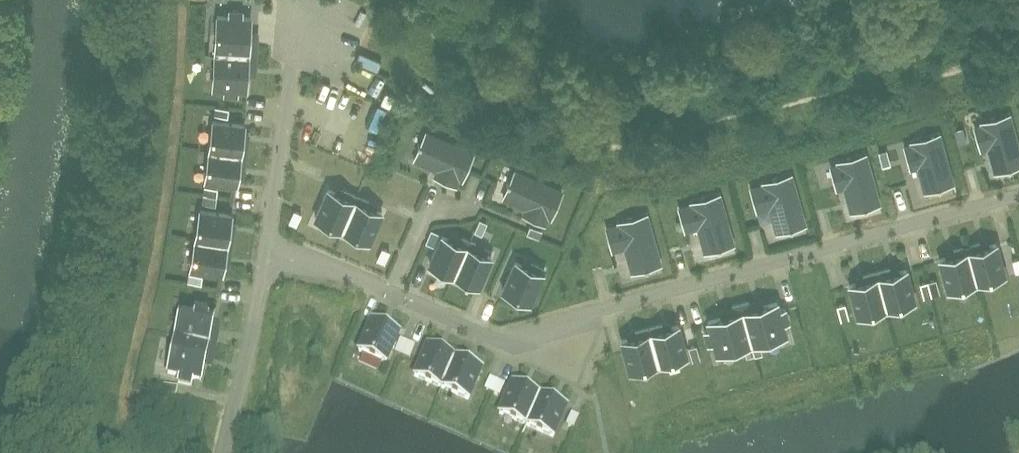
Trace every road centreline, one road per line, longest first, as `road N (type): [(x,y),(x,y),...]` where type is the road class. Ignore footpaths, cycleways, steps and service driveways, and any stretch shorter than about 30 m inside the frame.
road 1 (residential): [(268,249),(501,340),(1018,196)]
road 2 (residential): [(289,0),(299,18),(268,249)]
road 3 (residential): [(268,249),(220,452)]

